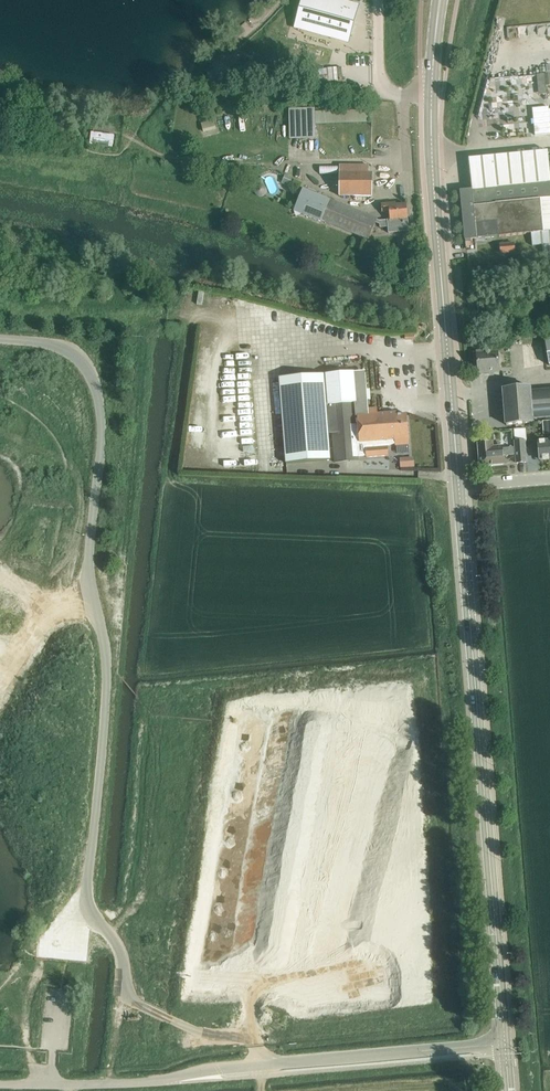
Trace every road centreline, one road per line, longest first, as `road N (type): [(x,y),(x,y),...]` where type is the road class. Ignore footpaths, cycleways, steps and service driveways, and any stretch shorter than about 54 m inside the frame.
road 1 (tertiary): [(505,1044),(459,488)]
road 2 (unclassified): [(0,1085),(158,1080),(505,1044)]
road 3 (tertiary): [(459,488),(432,93)]
road 4 (unclassified): [(432,93),(385,86),(378,0)]

